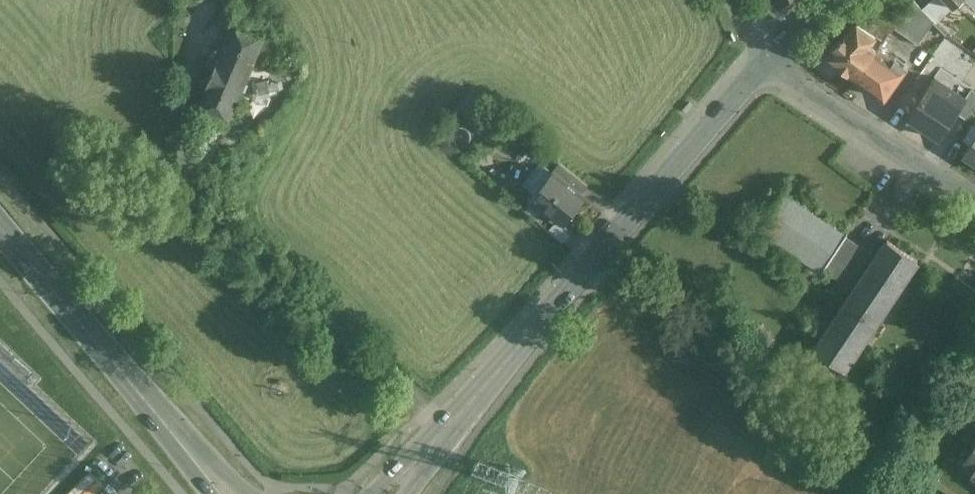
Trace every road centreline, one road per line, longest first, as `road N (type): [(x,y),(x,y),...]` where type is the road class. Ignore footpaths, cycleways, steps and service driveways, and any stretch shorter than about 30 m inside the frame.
road 1 (tertiary): [(767,55),(393,493)]
road 2 (primary): [(0,227),(229,493)]
road 3 (residential): [(974,200),(808,92),(767,55)]

